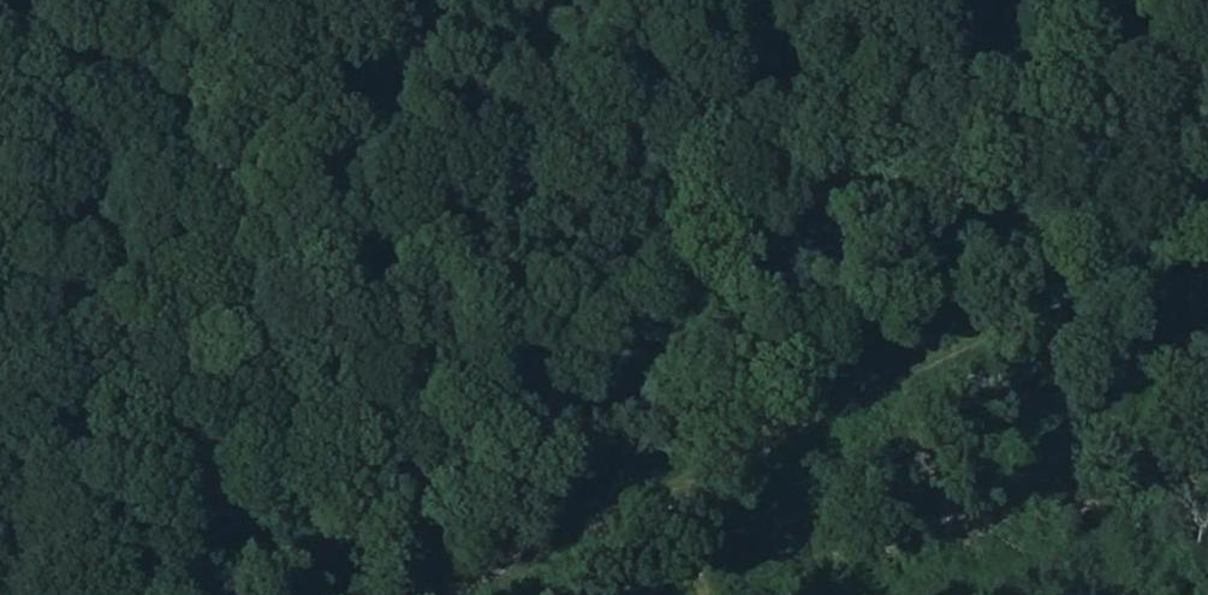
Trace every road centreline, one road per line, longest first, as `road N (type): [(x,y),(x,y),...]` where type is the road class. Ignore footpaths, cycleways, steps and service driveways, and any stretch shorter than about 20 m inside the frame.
road 1 (track): [(1207,238),(460,594)]
road 2 (track): [(544,0),(765,451)]

